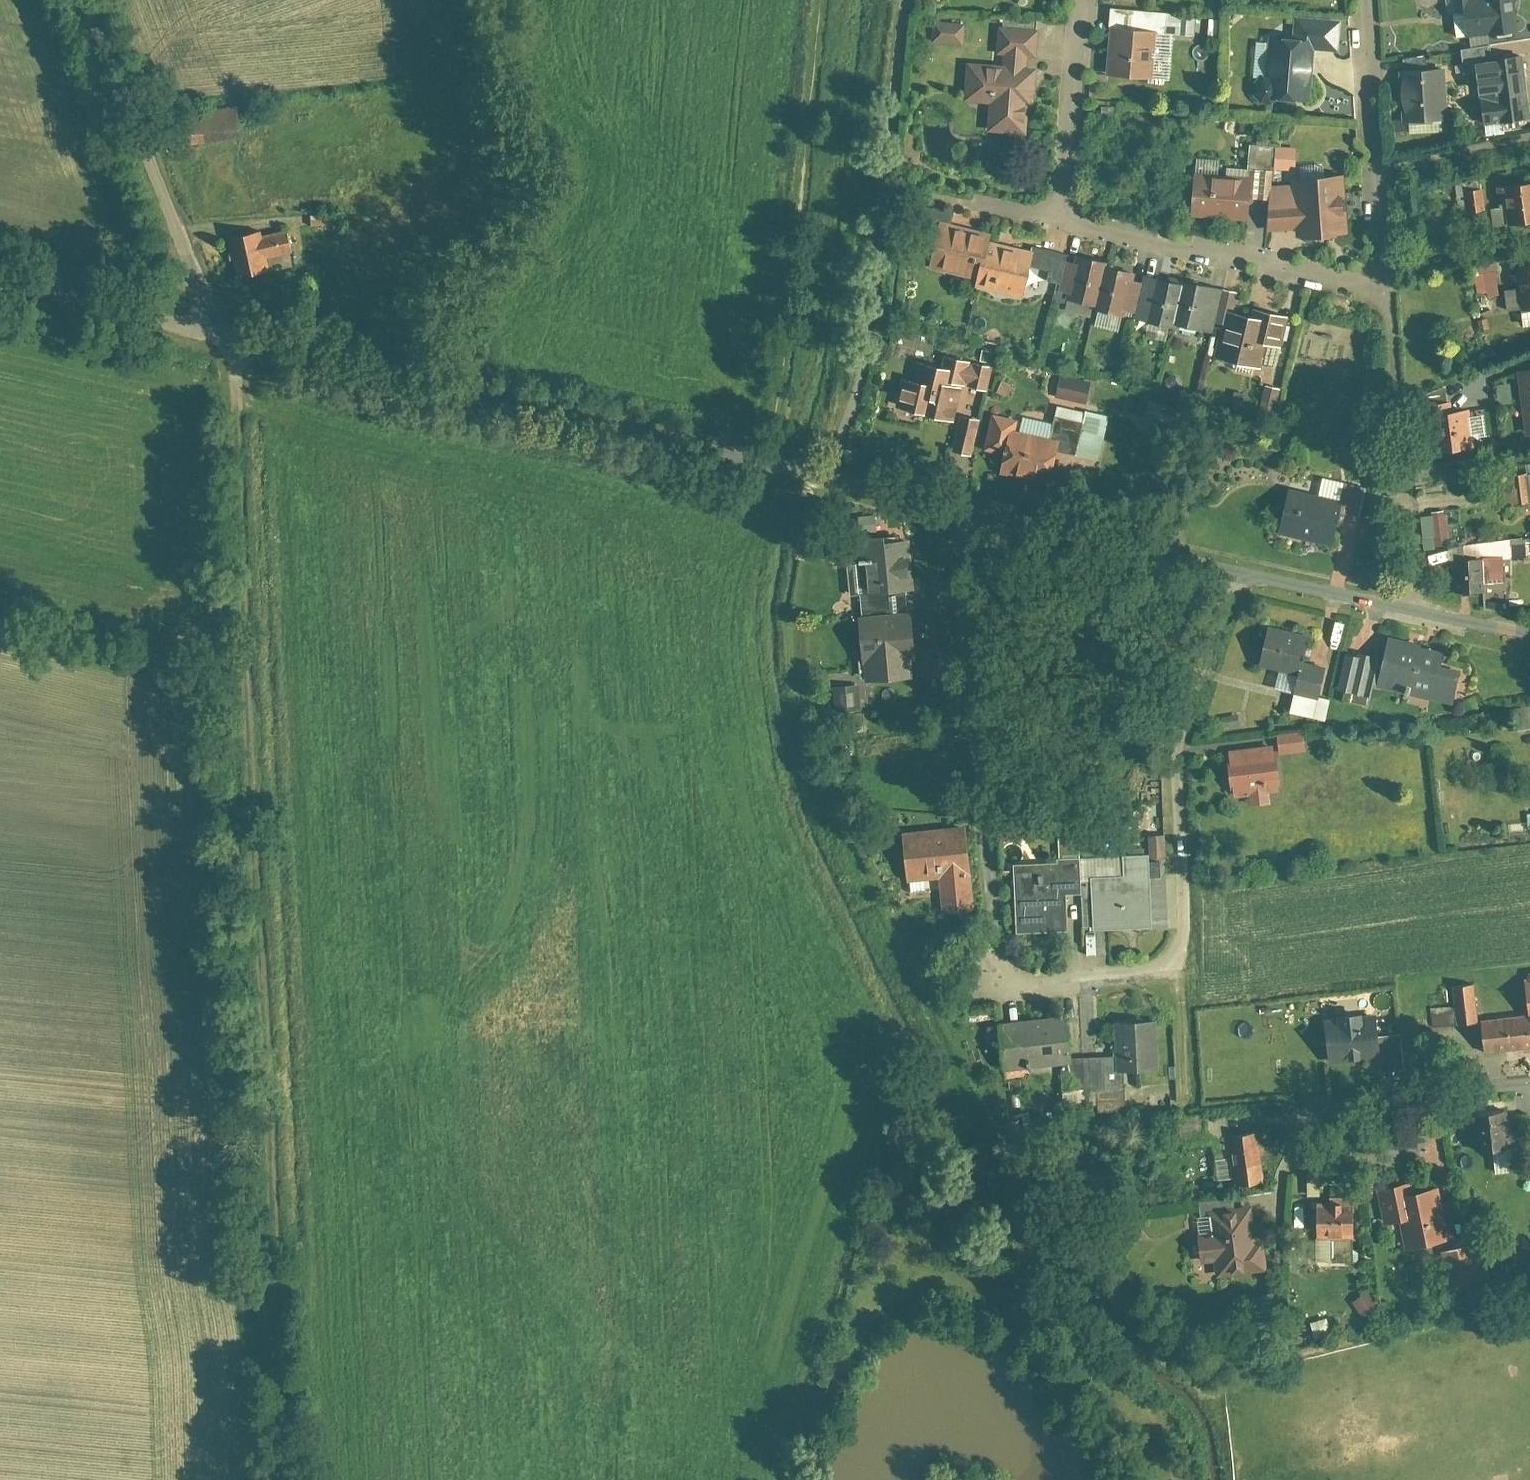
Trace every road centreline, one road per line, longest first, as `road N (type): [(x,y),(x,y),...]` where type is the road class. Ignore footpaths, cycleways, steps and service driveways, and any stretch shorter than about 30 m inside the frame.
road 1 (residential): [(221,334),(278,1479)]
road 2 (residential): [(1263,576),(1187,753),(1171,951),(998,974),(952,507)]
road 3 (residential): [(1082,0),(1064,217),(1385,273),(1361,0)]
road 4 (residential): [(952,507),(221,334)]
road 5 (residential): [(90,0),(221,334)]
road 6 (residential): [(1458,1091),(1293,1106),(1300,1162),(1431,1148)]
road 7 (residential): [(1263,576),(952,507)]
road 8 (residential): [(1529,637),(1263,576)]
road 9 (residential): [(221,334),(0,283)]

